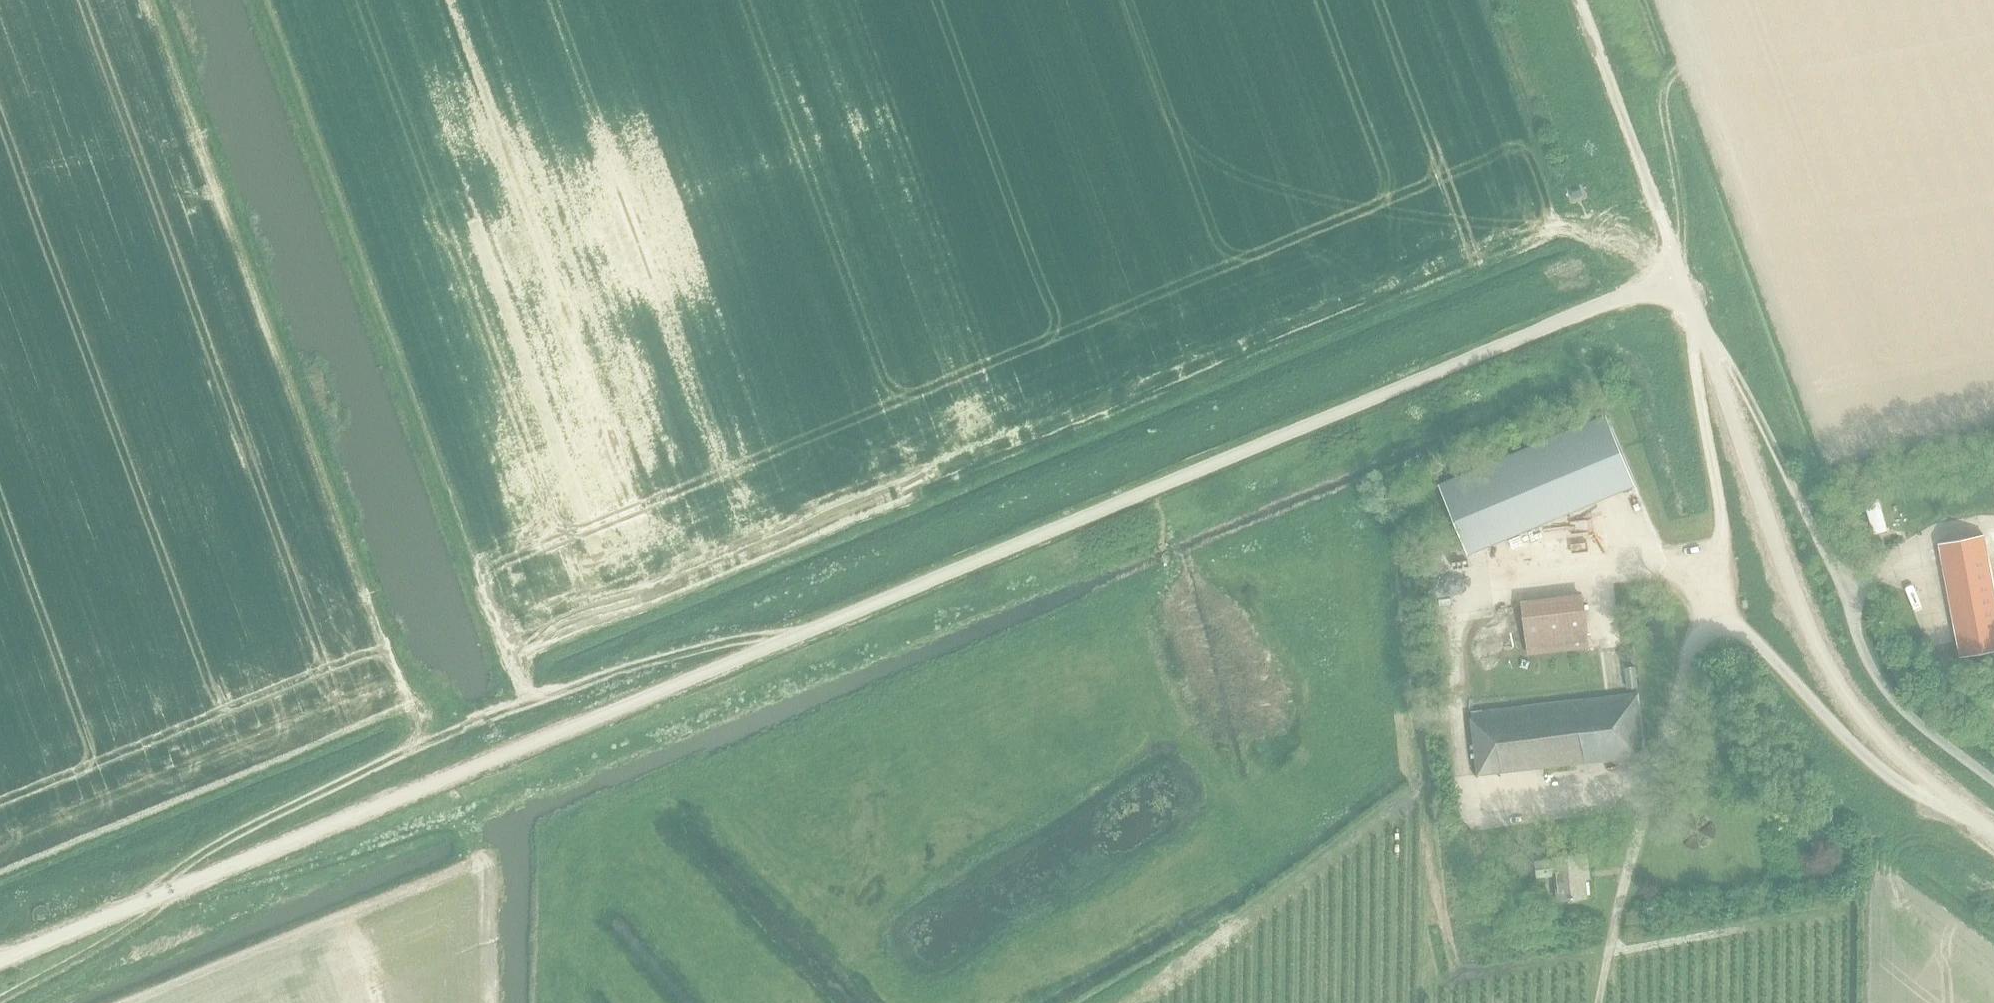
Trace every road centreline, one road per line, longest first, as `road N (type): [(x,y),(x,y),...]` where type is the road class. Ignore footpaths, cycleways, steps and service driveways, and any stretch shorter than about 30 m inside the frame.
road 1 (unclassified): [(0,961),(1679,272)]
road 2 (unclassified): [(1699,326),(1695,353),(1721,530),(1725,623),(1900,786),(1953,805)]
road 3 (unclassified): [(1993,781),(1909,718),(1879,680),(1726,357),(1712,353)]
road 4 (unclassified): [(1953,805),(1864,726),(1817,645),(1712,353)]
road 5 (unclassified): [(1679,272),(1578,0)]

